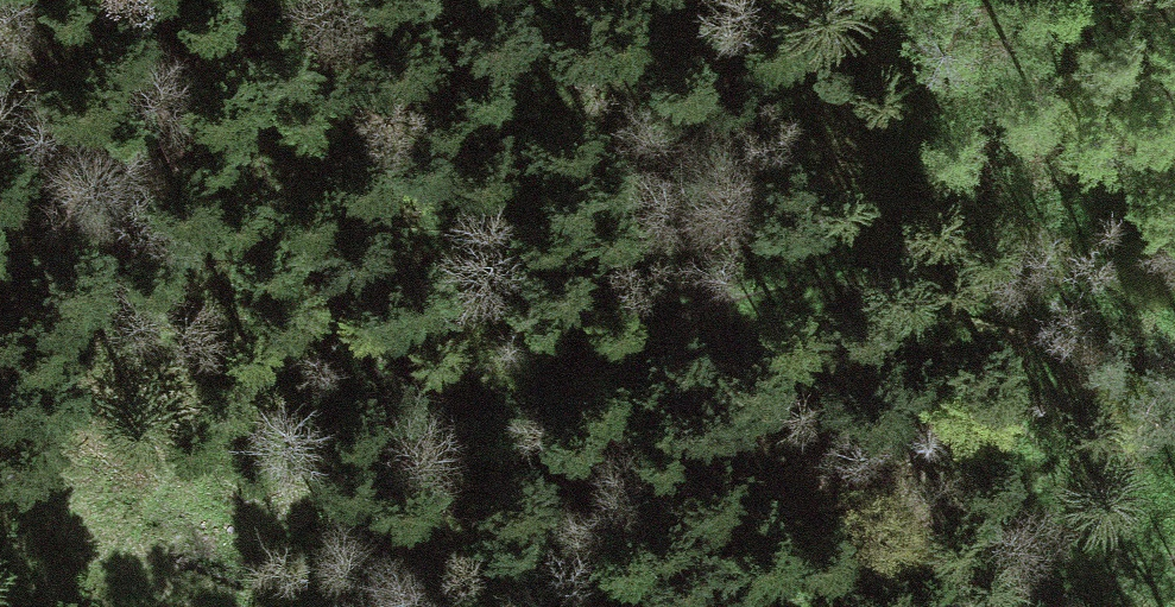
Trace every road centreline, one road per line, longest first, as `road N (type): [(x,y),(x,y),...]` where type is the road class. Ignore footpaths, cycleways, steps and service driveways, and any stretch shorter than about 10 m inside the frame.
road 1 (track): [(258,0),(270,119),(292,203),(331,294),(365,348),(390,369),(418,376),(482,372),(774,296),(872,293),(913,315),(1174,580)]
road 2 (track): [(200,606),(0,474)]
road 3 (track): [(1143,606),(1012,599),(923,606)]

